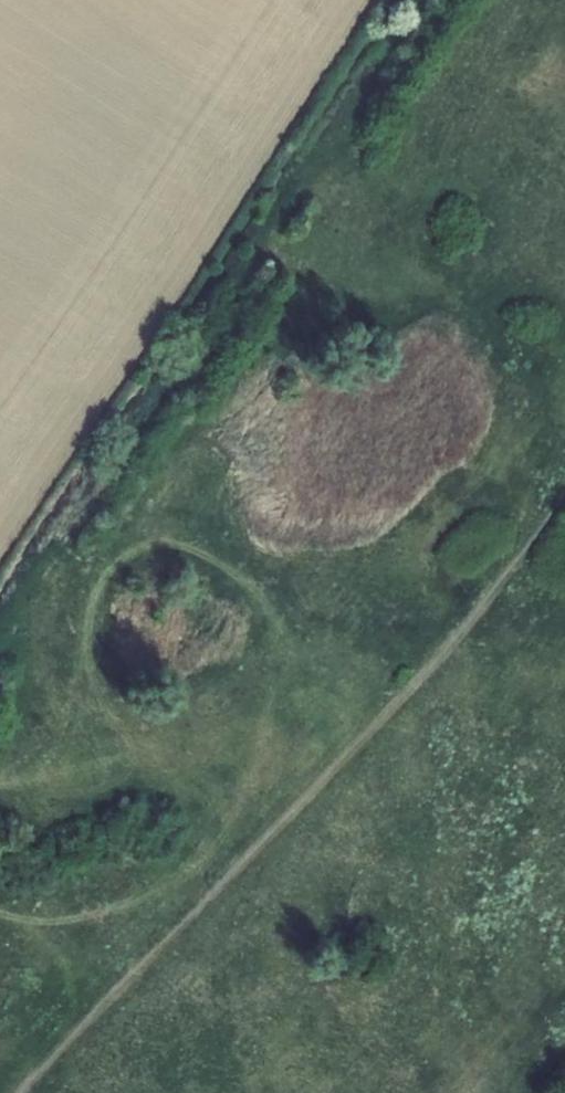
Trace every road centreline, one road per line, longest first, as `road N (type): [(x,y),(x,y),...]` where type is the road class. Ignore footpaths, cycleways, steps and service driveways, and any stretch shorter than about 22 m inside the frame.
road 1 (track): [(26,1092),(81,1018),(500,590),(564,491)]

